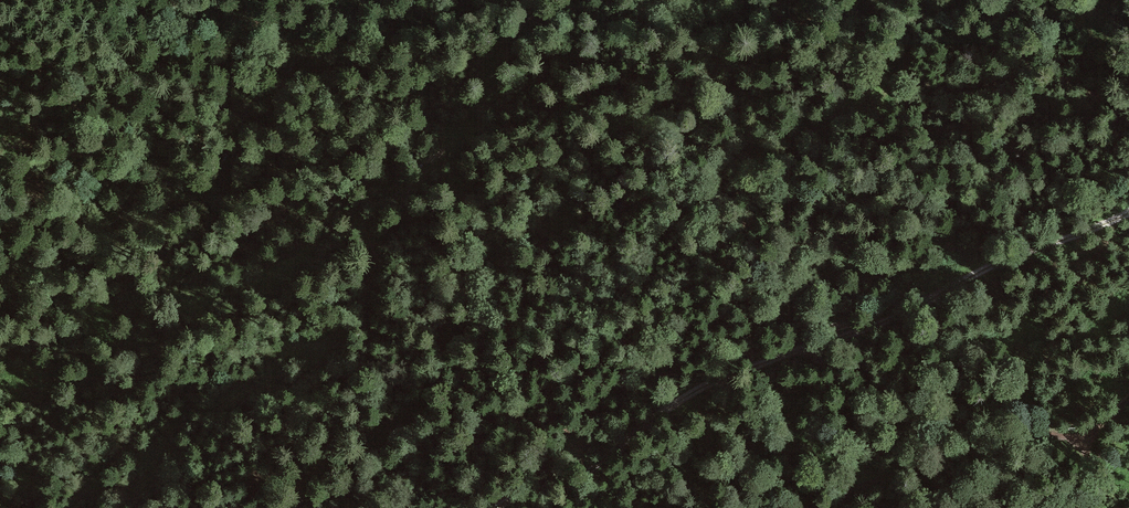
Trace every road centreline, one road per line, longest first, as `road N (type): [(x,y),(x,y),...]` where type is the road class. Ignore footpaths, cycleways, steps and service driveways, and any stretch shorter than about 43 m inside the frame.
road 1 (track): [(280,507),(368,440),(465,285),(556,220),(591,157),(617,133),(655,130),(745,157),(884,90),(906,51),(865,0)]
road 2 (track): [(69,507),(146,476),(241,395),(305,377),(326,362),(362,316),(419,181),(476,137),(488,79),(548,0)]
road 3 (track): [(540,507),(688,396),(930,304),(996,265),(1128,212)]
road 4 (track): [(180,315),(286,264),(419,181),(448,181),(484,202),(493,215),(491,260)]
road 5 (track): [(817,507),(1038,436),(1094,440),(1128,463)]
road 6 (track): [(1083,507),(1094,440),(1128,398)]

